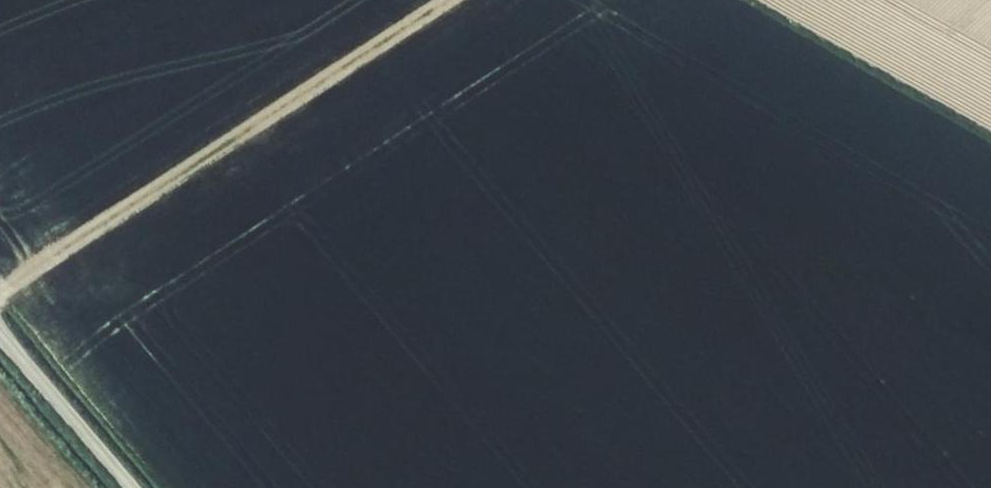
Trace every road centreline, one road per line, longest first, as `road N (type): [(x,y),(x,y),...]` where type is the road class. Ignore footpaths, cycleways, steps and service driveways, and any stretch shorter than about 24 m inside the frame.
road 1 (unclassified): [(132,487),(0,333)]

